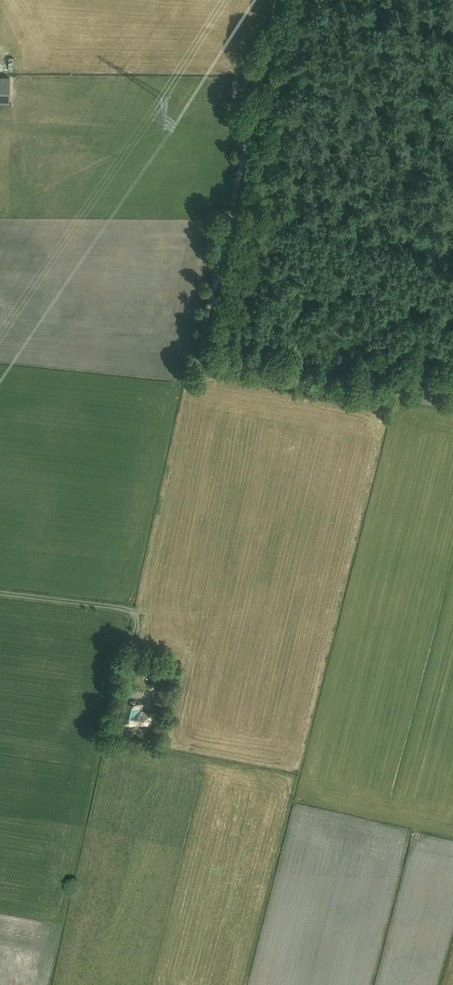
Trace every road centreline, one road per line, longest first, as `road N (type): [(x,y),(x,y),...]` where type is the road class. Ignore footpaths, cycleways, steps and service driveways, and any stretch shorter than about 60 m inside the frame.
road 1 (track): [(452,387),(400,375),(347,394),(197,361),(273,0)]
road 2 (track): [(0,594),(133,616),(123,693)]

